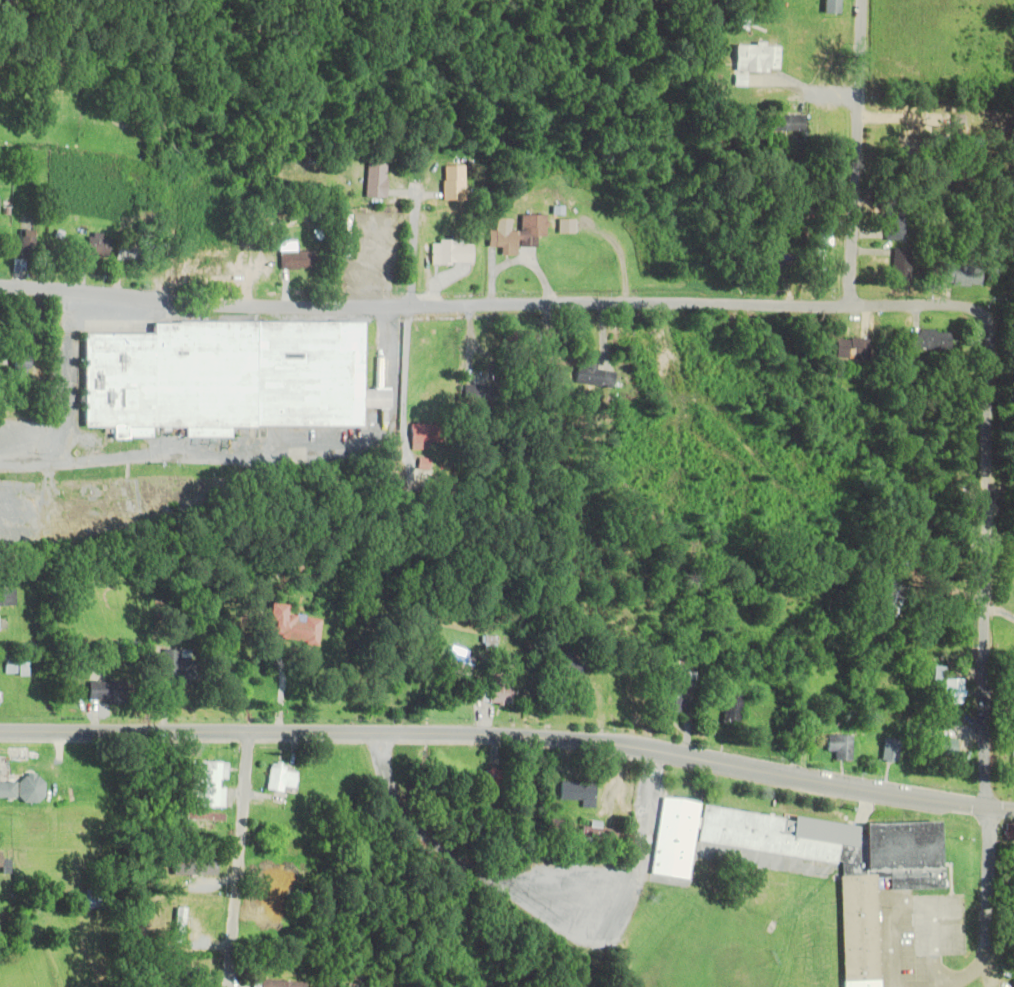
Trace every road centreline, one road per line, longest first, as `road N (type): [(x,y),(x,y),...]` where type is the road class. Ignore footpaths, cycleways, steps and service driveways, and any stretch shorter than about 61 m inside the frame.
road 1 (tertiary): [(1013,809),(637,747),(502,733),(0,731)]
road 2 (residential): [(989,319),(958,305),(303,310),(0,289)]
road 3 (residential): [(988,986),(989,319)]
road 4 (residential): [(852,304),(873,0)]
road 5 (residential): [(239,986),(247,732)]
road 6 (residential): [(68,292),(67,464),(0,466)]
road 7 (residential): [(409,308),(415,183)]

